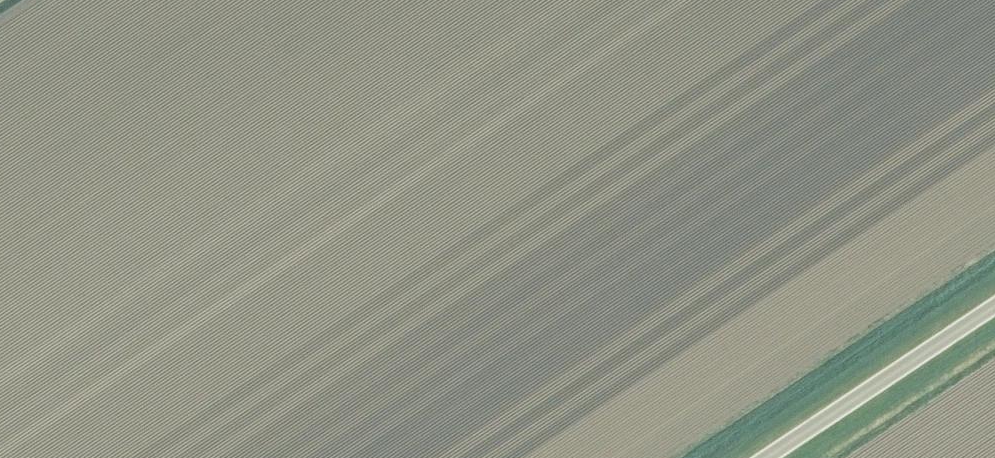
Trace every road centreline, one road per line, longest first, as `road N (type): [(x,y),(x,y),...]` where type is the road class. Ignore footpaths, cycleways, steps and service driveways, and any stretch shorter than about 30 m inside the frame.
road 1 (unclassified): [(762,457),(994,304)]

